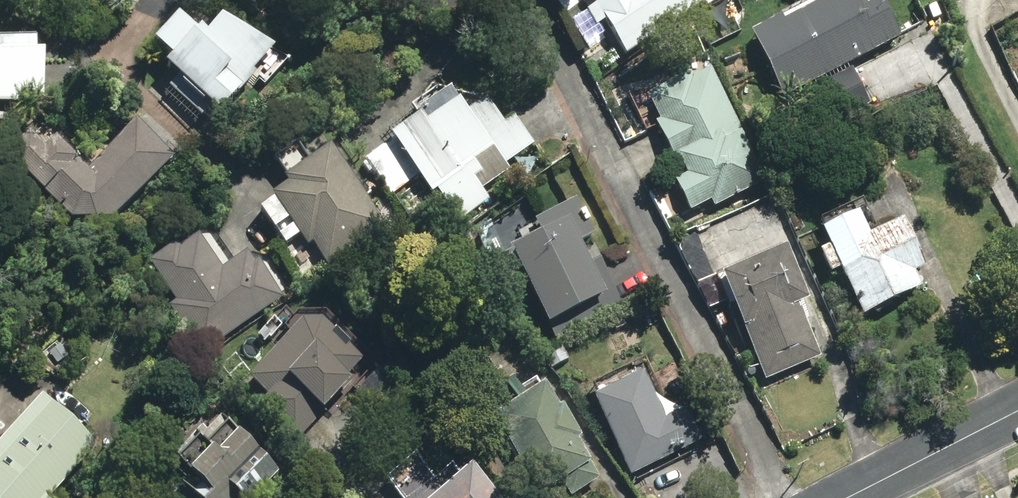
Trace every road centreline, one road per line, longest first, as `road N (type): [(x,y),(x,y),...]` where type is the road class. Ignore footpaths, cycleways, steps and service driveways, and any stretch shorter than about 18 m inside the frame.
road 1 (residential): [(783,497),(516,0)]
road 2 (residential): [(1017,410),(847,497)]

